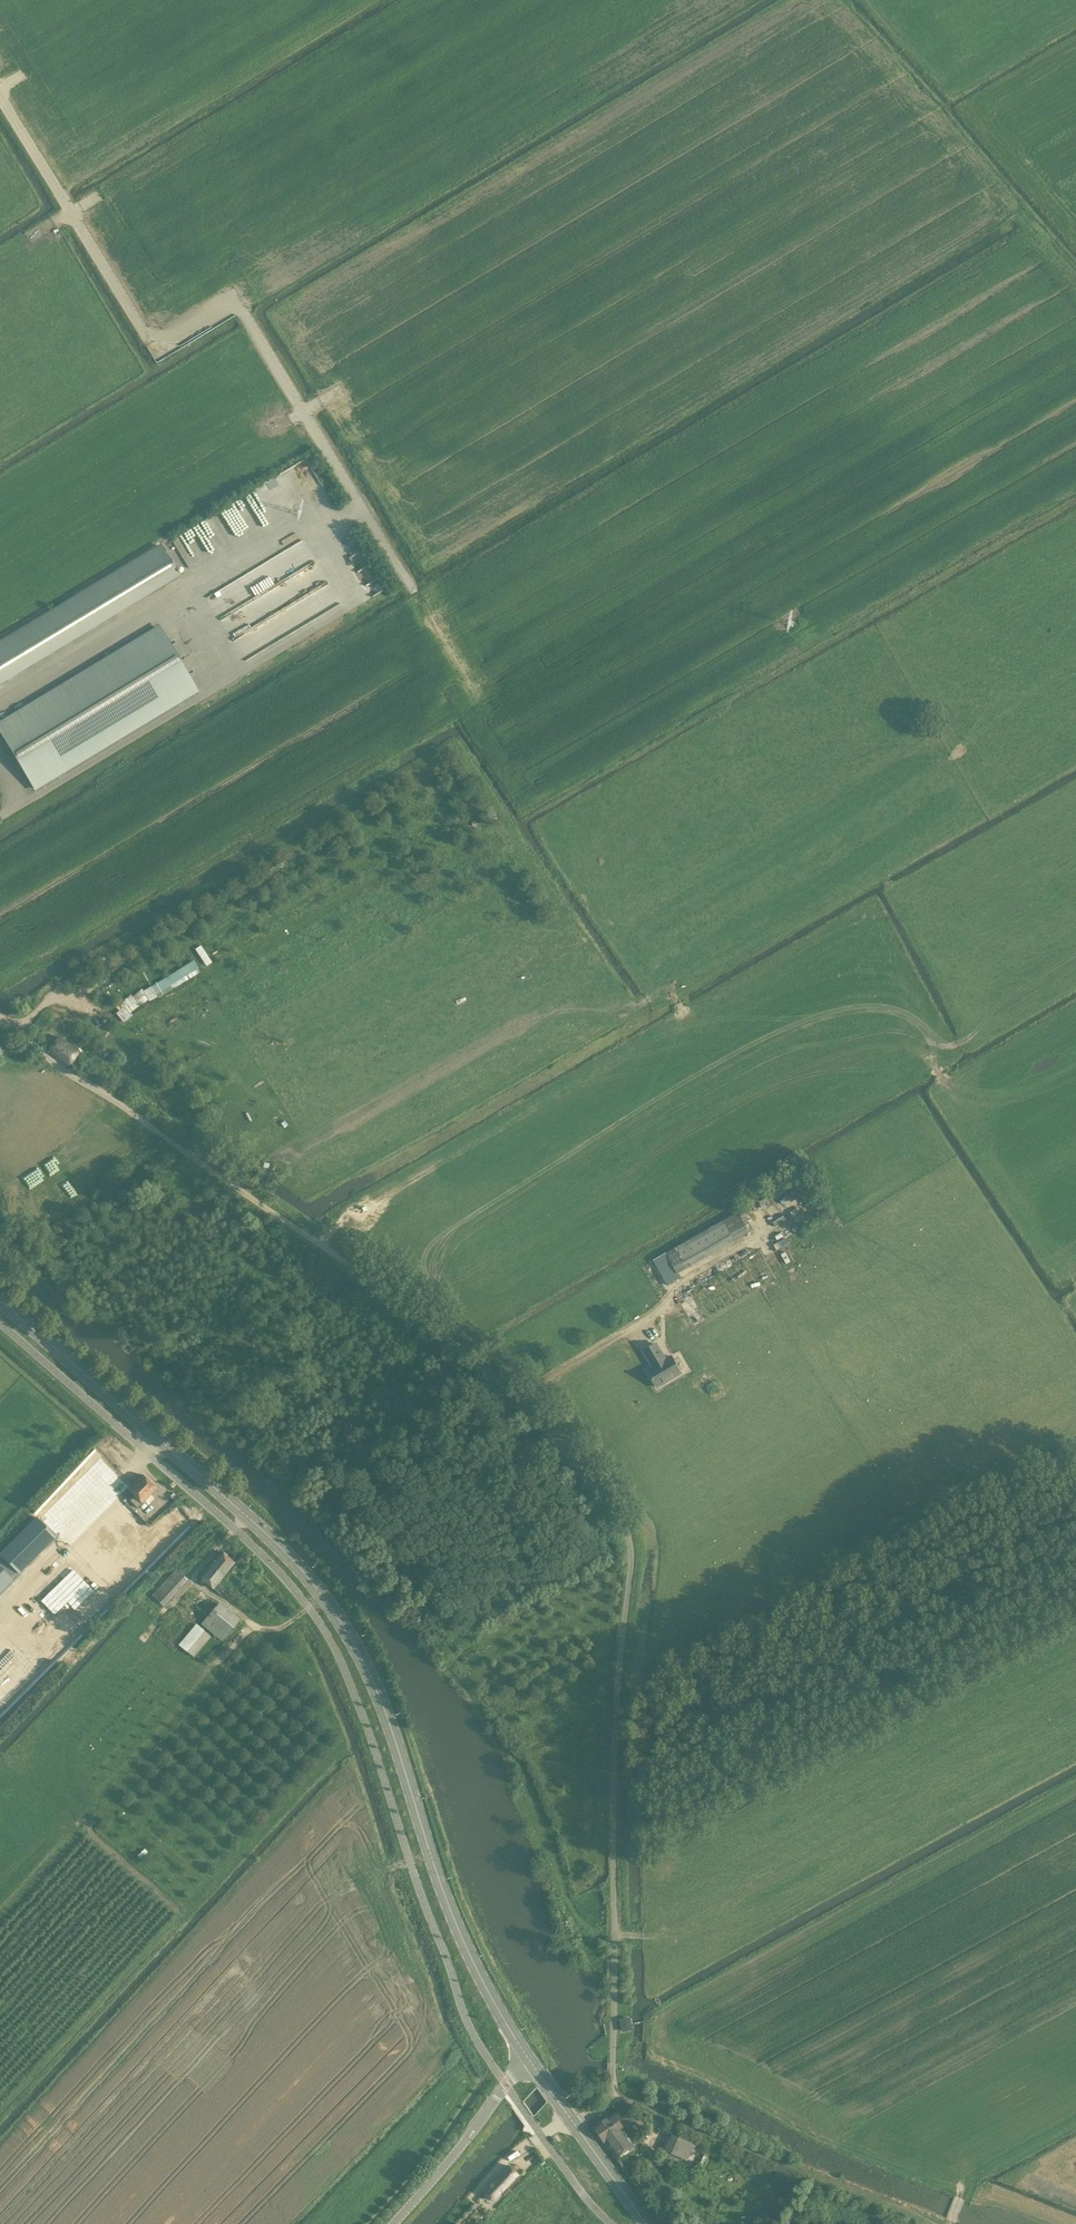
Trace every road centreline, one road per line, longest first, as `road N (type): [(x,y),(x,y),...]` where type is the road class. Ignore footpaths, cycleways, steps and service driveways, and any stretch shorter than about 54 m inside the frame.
road 1 (unclassified): [(577,2125),(611,2098),(612,2081),(614,1798),(632,1556),(627,1534),(558,1437),(413,1308),(0,1025)]
road 2 (secondary): [(528,2059),(462,1941),(382,1701),(334,1611),(219,1490),(0,1300)]
road 3 (unclassified): [(528,2059),(397,2223)]
road 4 (secondary): [(645,2223),(577,2125)]

